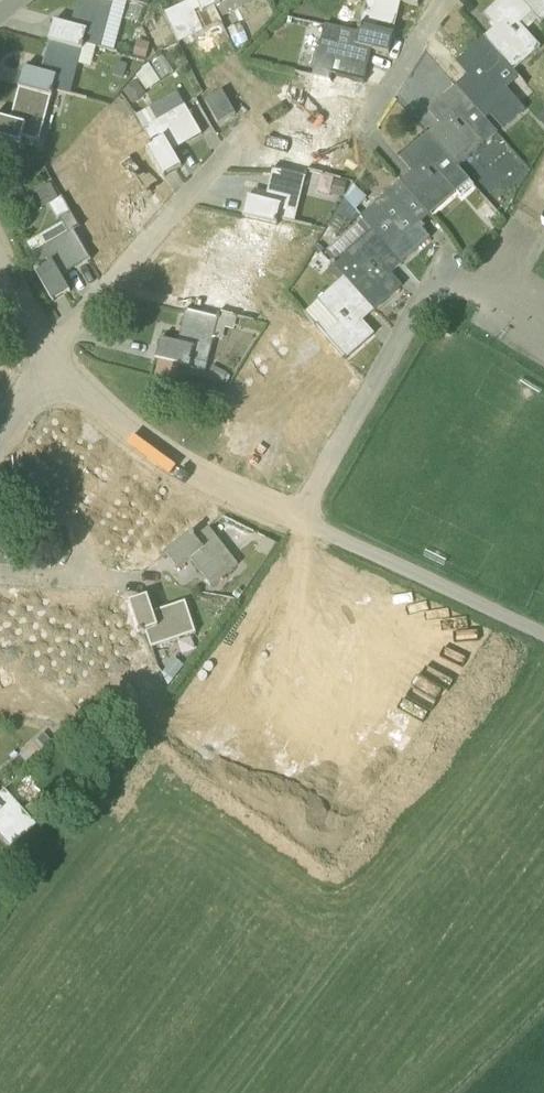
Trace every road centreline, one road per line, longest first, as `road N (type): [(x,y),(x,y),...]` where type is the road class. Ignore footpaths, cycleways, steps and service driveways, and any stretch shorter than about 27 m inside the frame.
road 1 (residential): [(50,353),(245,130)]
road 2 (residential): [(56,362),(126,424),(222,490),(296,518)]
road 3 (unclassified): [(296,518),(444,270)]
road 4 (unclassified): [(296,518),(543,635)]
road 5 (residential): [(447,0),(361,137)]
road 6 (residential): [(86,578),(83,549),(68,527),(0,478)]

